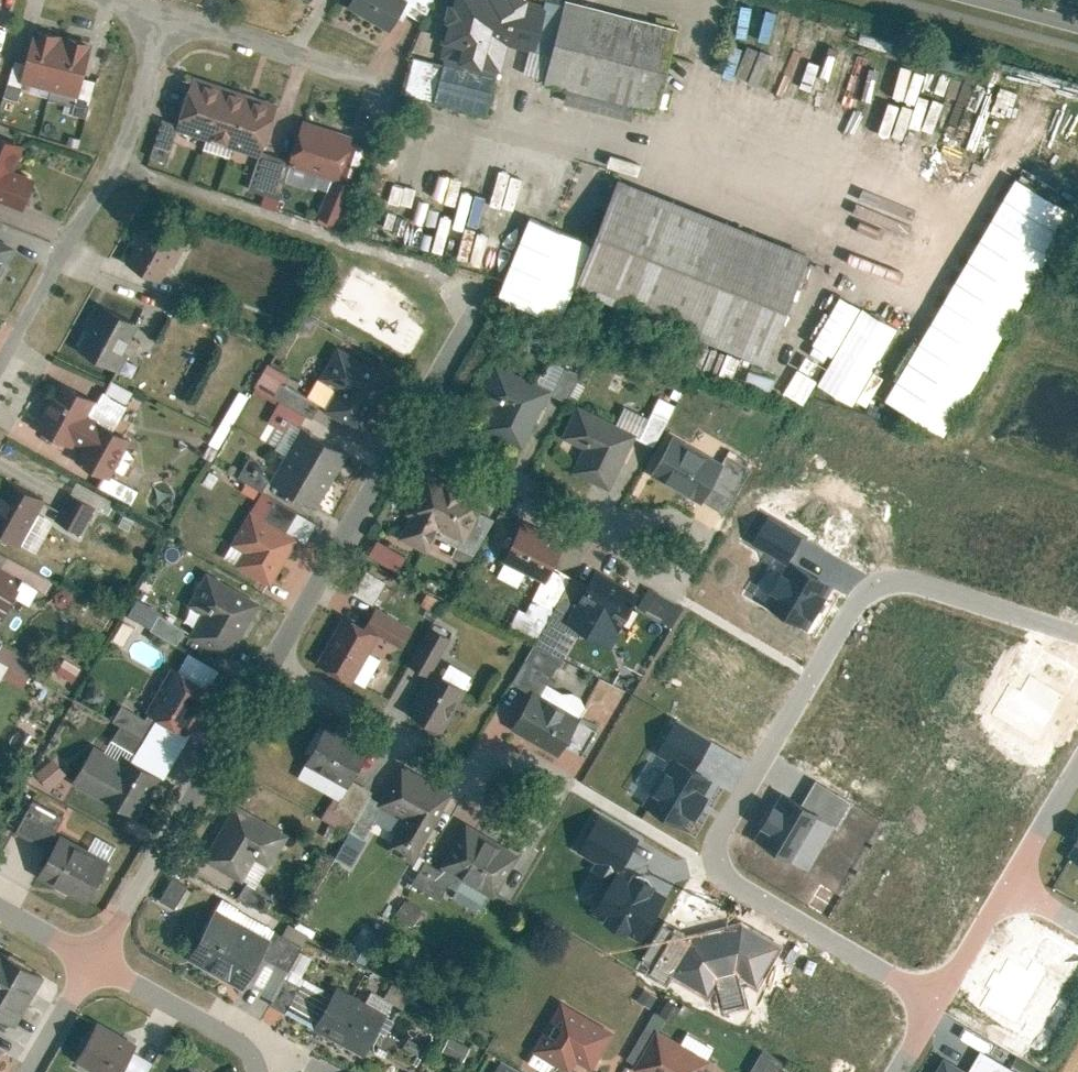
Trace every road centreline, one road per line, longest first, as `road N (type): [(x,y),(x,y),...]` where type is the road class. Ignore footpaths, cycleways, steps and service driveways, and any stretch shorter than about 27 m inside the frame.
road 1 (residential): [(1077,640),(908,580),(867,590),(713,843),(726,880),(925,996)]
road 2 (residential): [(165,16),(122,166),(0,371)]
road 3 (residential): [(100,955),(272,657)]
road 4 (residential): [(272,657),(533,815)]
road 5 (residential): [(925,996),(1077,758)]
road 6 (residential): [(272,657),(412,431)]
road 7 (residential): [(412,431),(636,537)]
road 8 (residential): [(388,83),(165,16)]
road 9 (residential): [(242,1071),(235,1041),(213,1021),(100,955)]
road 10 (residential): [(412,431),(480,286)]
road 11 (residential): [(32,1071),(100,955)]

